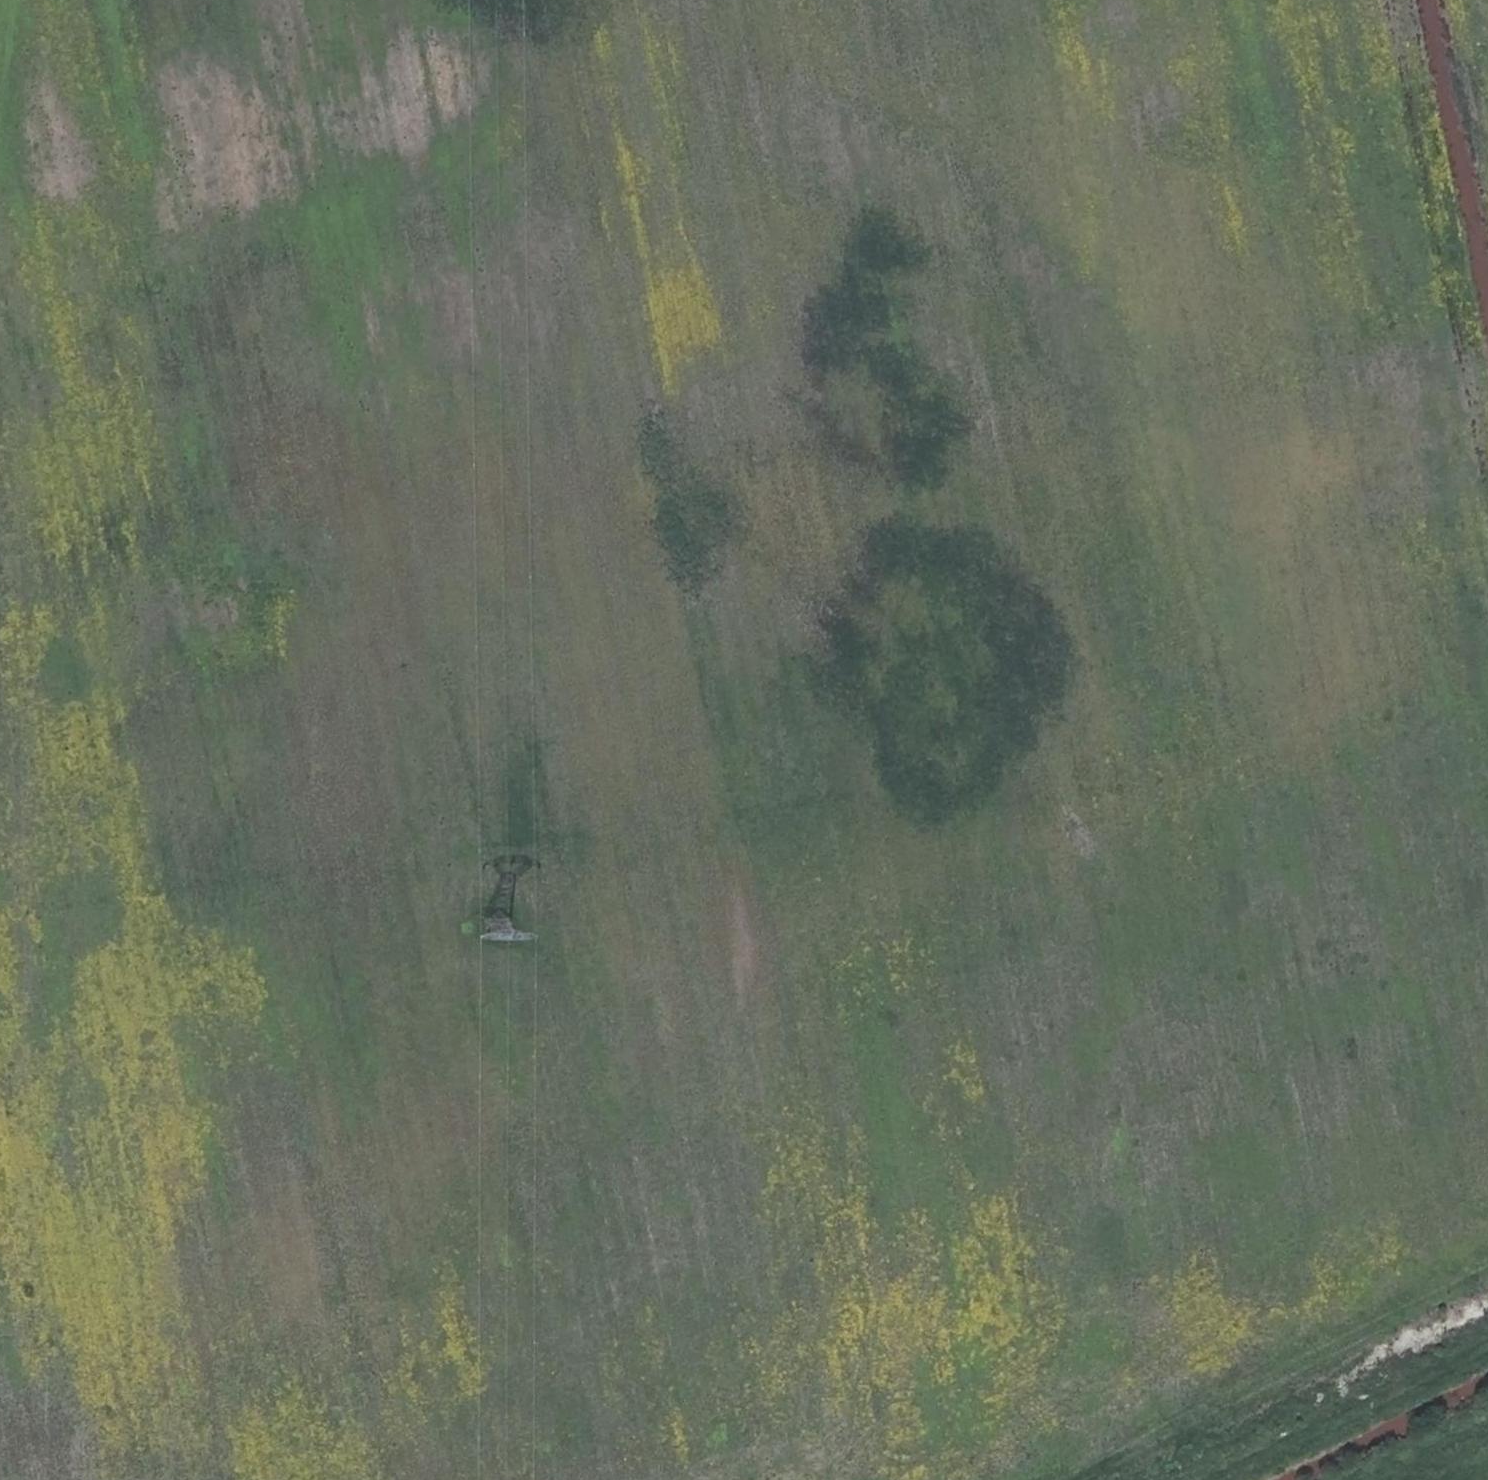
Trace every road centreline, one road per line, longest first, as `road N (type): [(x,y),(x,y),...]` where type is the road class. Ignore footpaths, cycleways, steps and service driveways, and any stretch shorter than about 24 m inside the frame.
road 1 (track): [(1487,1345),(1224,1479)]

